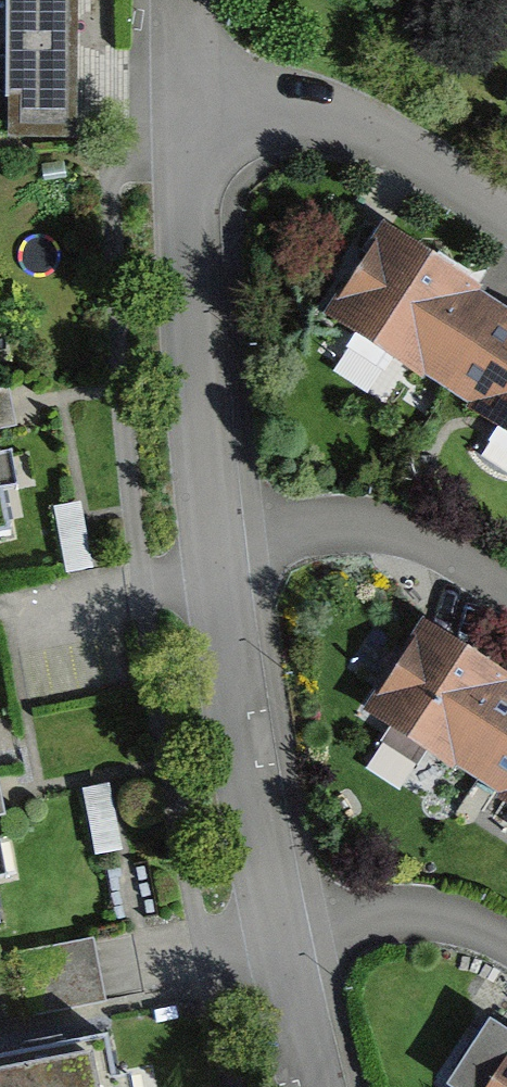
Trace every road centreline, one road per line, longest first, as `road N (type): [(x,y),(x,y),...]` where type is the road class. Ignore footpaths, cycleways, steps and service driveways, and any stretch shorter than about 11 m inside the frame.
road 1 (residential): [(213,541),(184,130)]
road 2 (residential): [(275,933),(213,541)]
road 3 (residential): [(184,130),(304,121),(371,135),(432,162),(506,212)]
road 4 (residential): [(213,541),(325,523),(376,525),(438,545),(506,590)]
road 5 (residential): [(275,933),(383,916),(441,919),(506,941)]
road 6 (residential): [(316,1086),(275,933)]
road 7 (residential): [(184,130),(178,0)]

